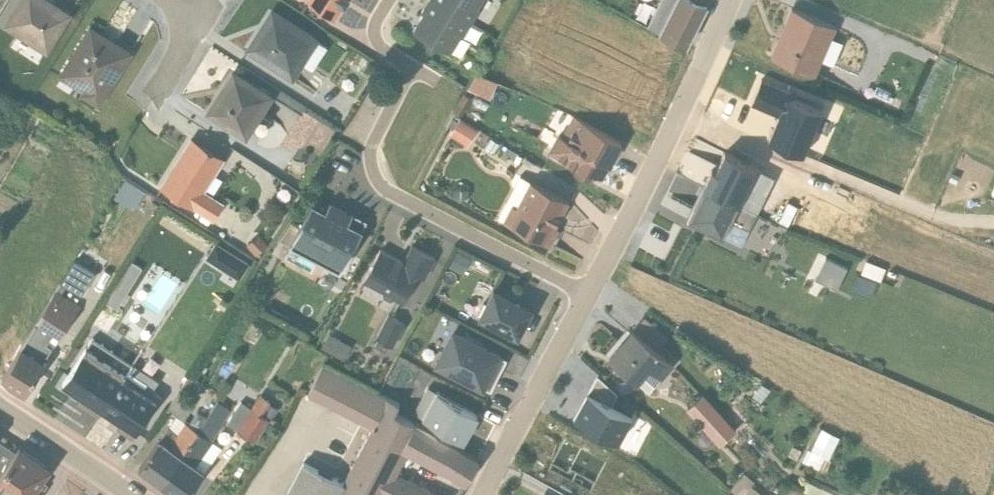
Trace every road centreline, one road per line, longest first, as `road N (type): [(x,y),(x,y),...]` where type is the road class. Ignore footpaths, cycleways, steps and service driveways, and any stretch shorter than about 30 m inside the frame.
road 1 (residential): [(591,282),(384,174),(373,131),(412,55)]
road 2 (residential): [(724,0),(591,282)]
road 3 (residential): [(591,282),(481,494)]
road 4 (residential): [(143,494),(0,403)]
road 5 (residential): [(170,0),(198,17),(153,96)]

